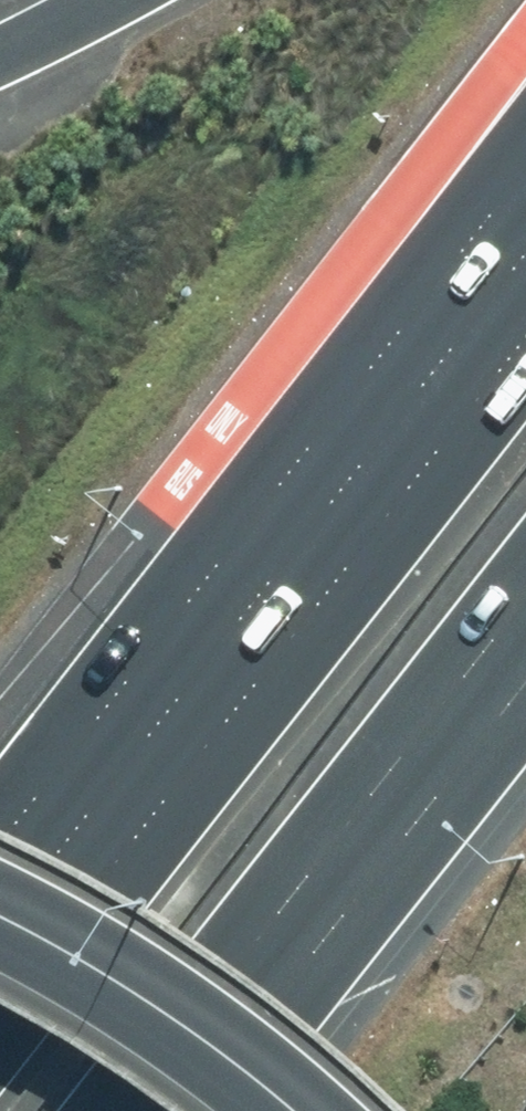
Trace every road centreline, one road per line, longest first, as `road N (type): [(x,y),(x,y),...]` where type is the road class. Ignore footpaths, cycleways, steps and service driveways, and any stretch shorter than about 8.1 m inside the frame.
road 1 (motorway): [(0,1016),(525,344)]
road 2 (motorway): [(525,598),(121,1110)]
road 3 (motorway): [(0,903),(227,1036),(321,1110)]

